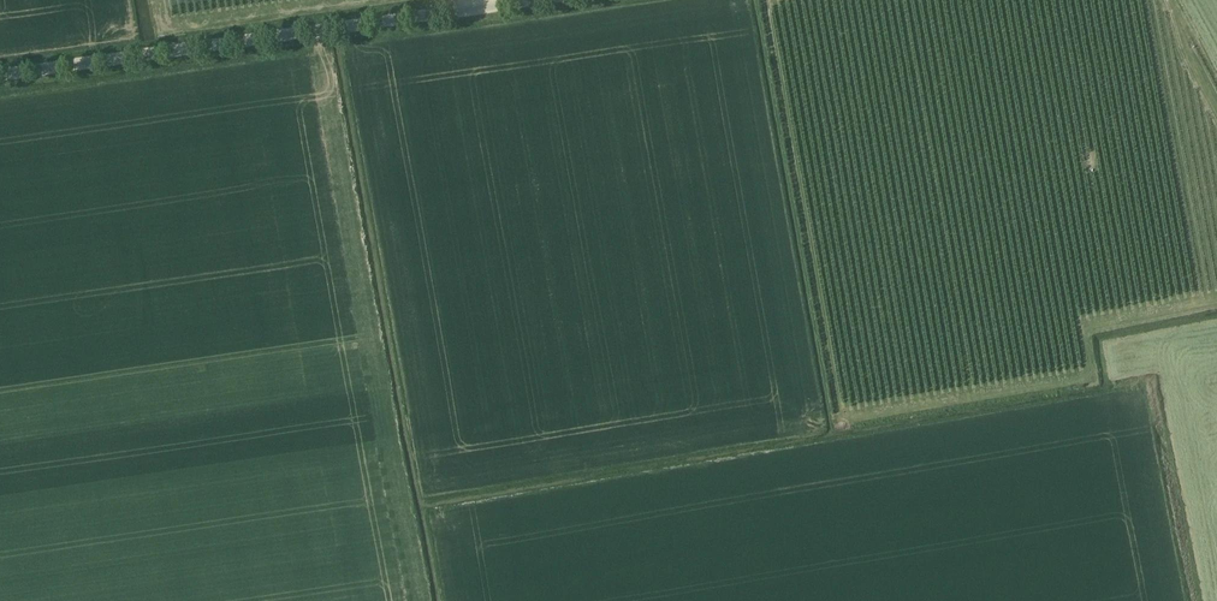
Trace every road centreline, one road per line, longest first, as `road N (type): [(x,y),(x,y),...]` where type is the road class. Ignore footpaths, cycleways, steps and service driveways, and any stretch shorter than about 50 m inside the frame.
road 1 (unclassified): [(0,85),(593,0)]

